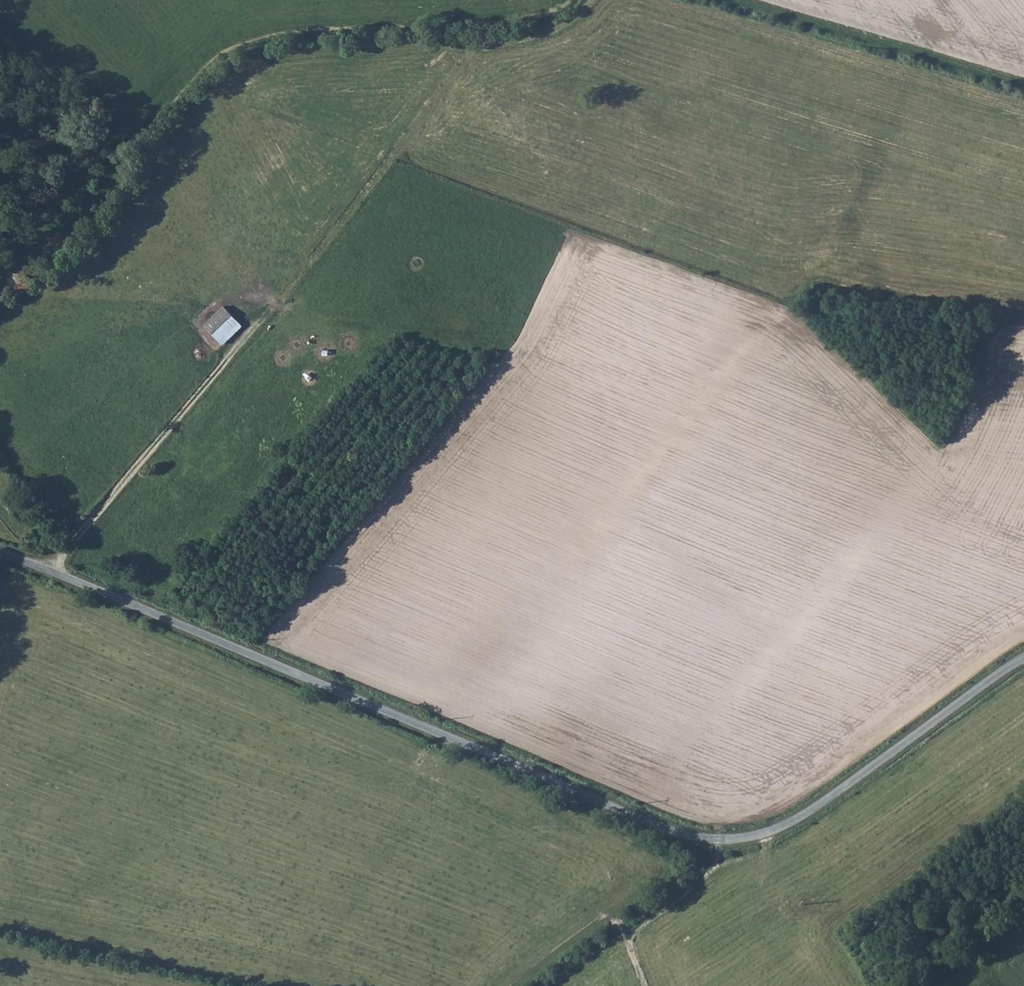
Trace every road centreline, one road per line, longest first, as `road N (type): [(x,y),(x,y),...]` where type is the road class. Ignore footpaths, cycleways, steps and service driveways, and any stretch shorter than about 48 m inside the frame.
road 1 (unclassified): [(0,553),(670,831),(707,839),(746,838),(791,823),(1023,660)]
road 2 (track): [(49,570),(267,313)]

